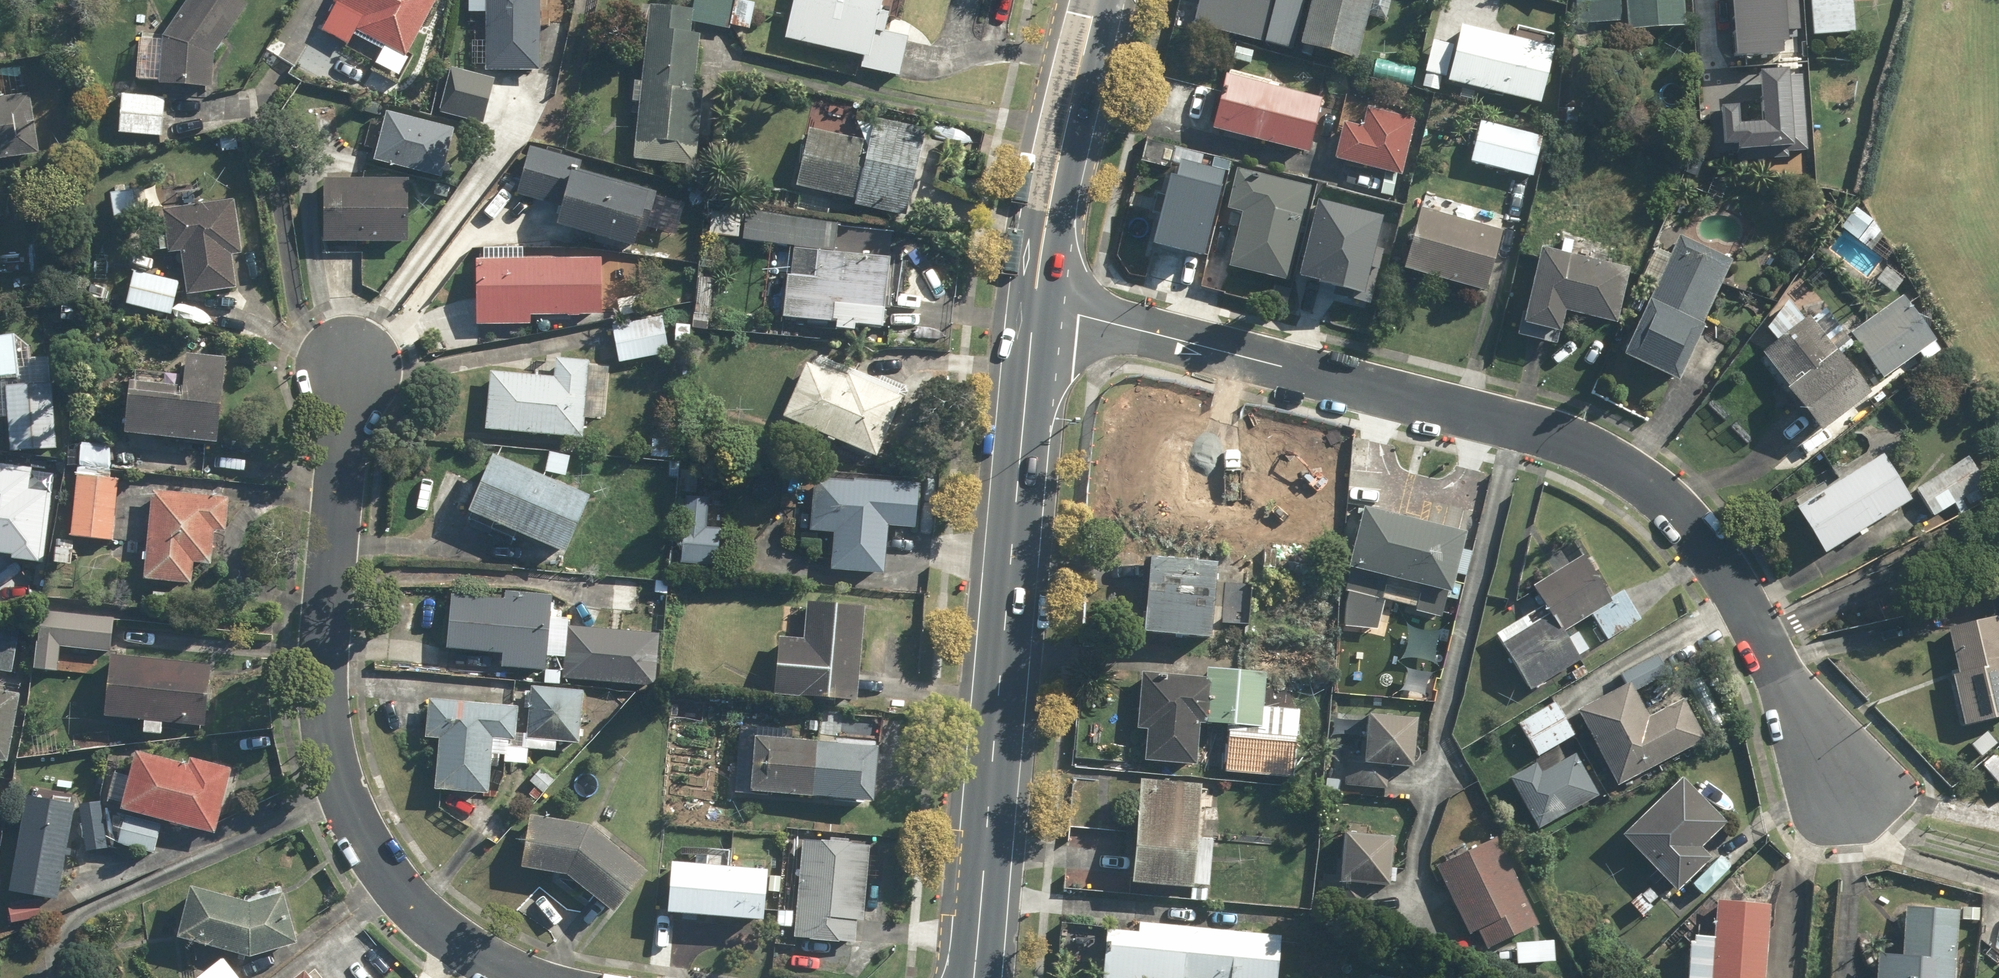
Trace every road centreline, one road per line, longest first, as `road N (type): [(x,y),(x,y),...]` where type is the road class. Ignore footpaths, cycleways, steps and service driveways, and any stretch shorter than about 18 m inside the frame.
road 1 (residential): [(1034,305),(1585,448),(1629,470),(1674,500),(1714,553),(1858,803)]
road 2 (residential): [(530,977),(444,931),(382,869),(332,765),(322,676),(349,367)]
road 3 (secondary): [(1034,305),(973,977)]
road 4 (secondary): [(1096,0),(1034,305)]

